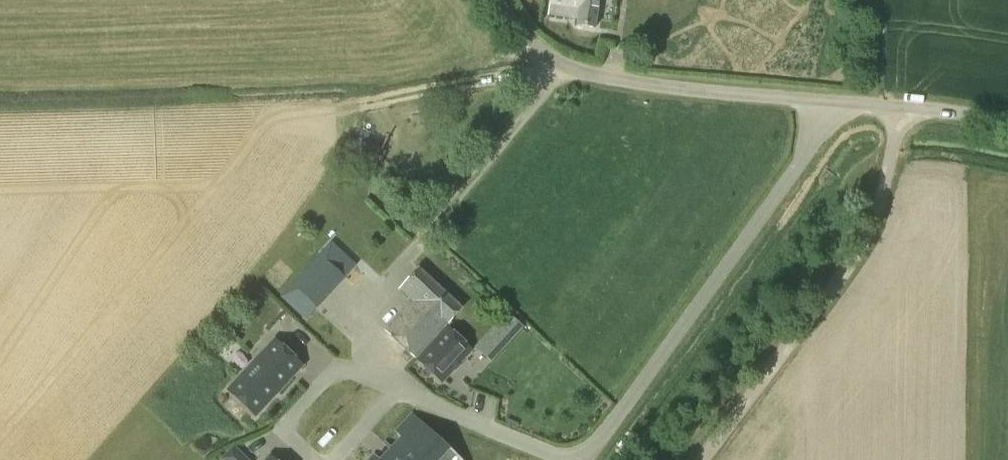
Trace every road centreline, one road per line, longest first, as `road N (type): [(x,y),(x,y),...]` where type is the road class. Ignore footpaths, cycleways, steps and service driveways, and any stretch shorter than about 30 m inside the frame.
road 1 (unclassified): [(889,106),(603,87),(565,74),(528,43),(497,0)]
road 2 (unclassified): [(709,459),(811,327),(898,190),(889,106)]
road 3 (unclassified): [(1007,127),(889,106)]

